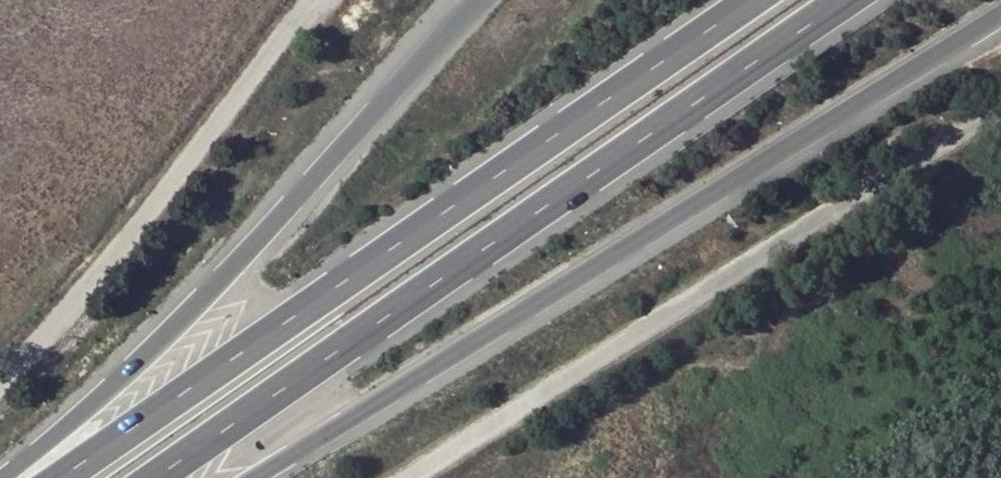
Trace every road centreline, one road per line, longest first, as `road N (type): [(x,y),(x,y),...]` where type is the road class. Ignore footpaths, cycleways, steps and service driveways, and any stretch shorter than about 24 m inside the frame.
road 1 (trunk): [(251,477),(1000,14)]
road 2 (trunk): [(150,477),(842,0)]
road 3 (trunk): [(745,0),(57,477)]
road 4 (track): [(1000,115),(921,154),(416,477)]
road 5 (trunk): [(484,0),(253,251),(2,477)]
road 6 (unclassified): [(313,0),(0,392)]

